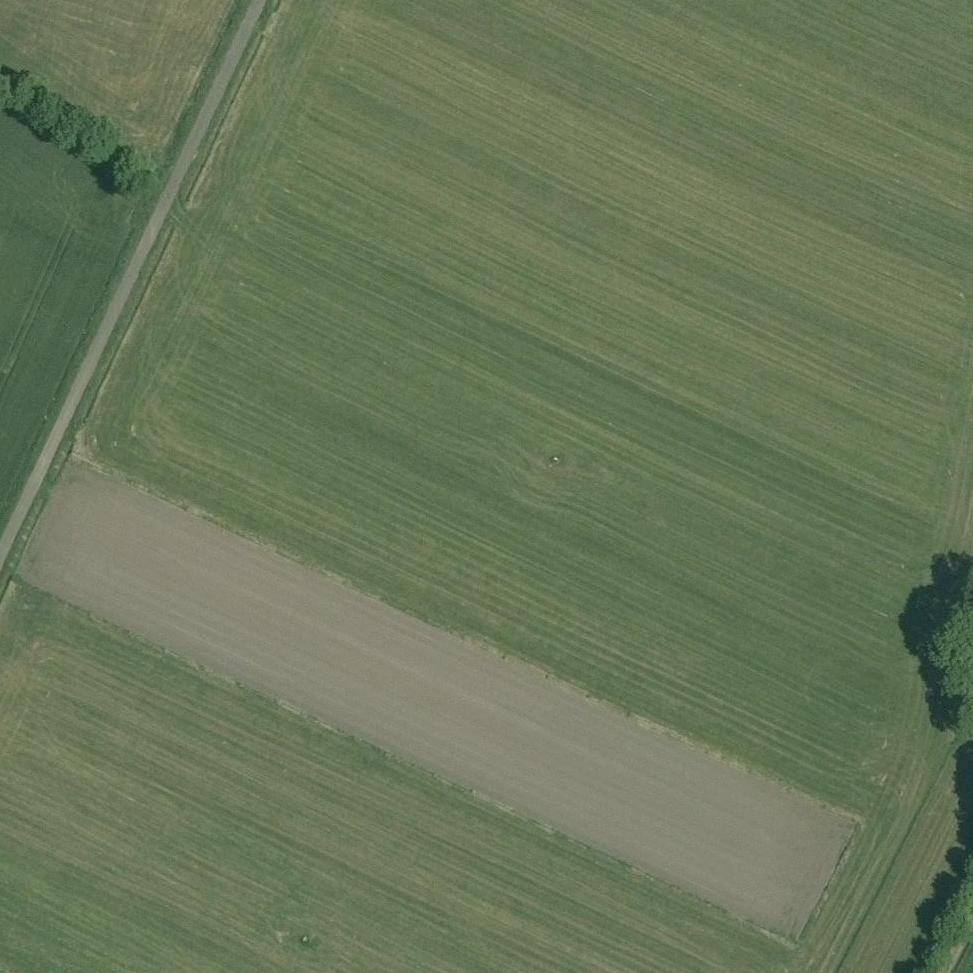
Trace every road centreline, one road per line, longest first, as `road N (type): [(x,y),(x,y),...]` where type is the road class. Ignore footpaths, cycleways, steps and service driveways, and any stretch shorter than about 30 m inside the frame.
road 1 (unclassified): [(0,566),(264,0)]

